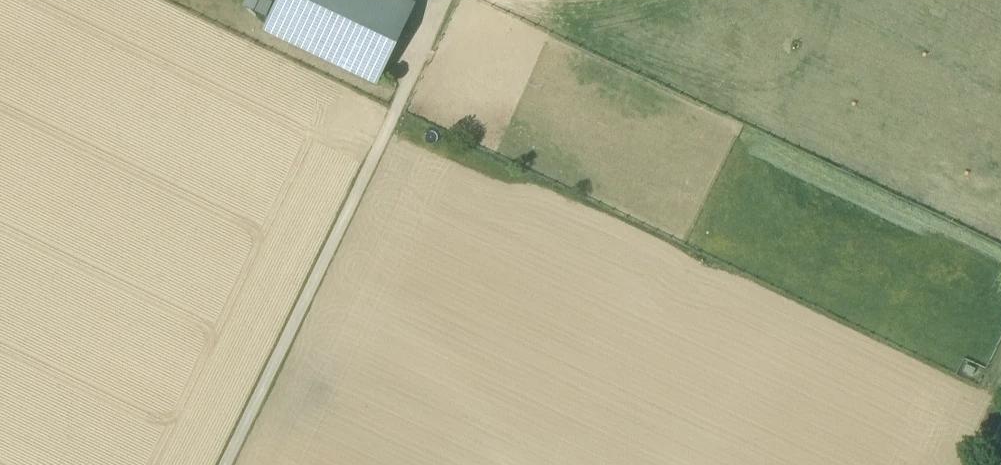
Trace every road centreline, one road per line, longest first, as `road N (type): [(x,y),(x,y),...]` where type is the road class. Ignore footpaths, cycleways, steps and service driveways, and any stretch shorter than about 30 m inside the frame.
road 1 (track): [(452,0),(231,464)]

